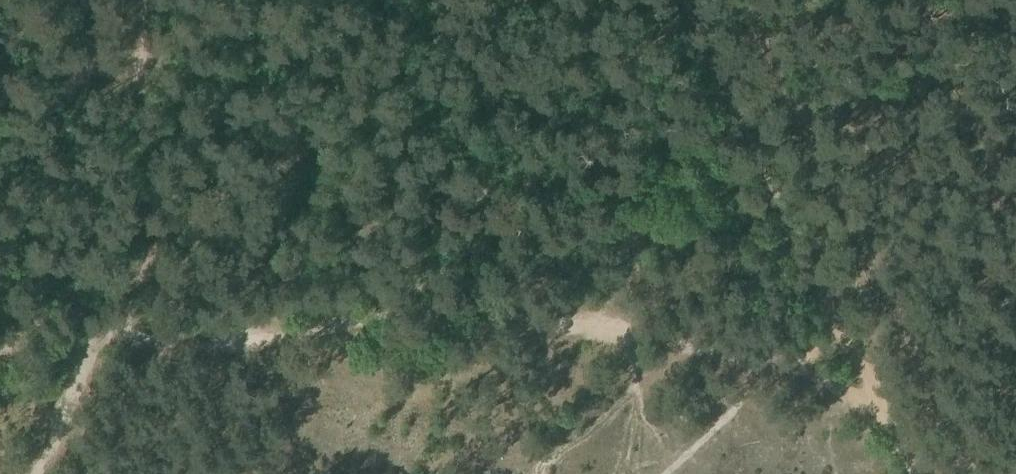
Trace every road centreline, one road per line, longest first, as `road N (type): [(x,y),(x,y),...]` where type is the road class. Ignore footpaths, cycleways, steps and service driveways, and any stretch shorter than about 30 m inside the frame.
road 1 (track): [(89,341),(326,326),(574,323),(794,367),(892,423)]
road 2 (track): [(742,0),(981,473)]
road 3 (track): [(916,473),(682,0)]
road 4 (track): [(29,473),(89,341)]

